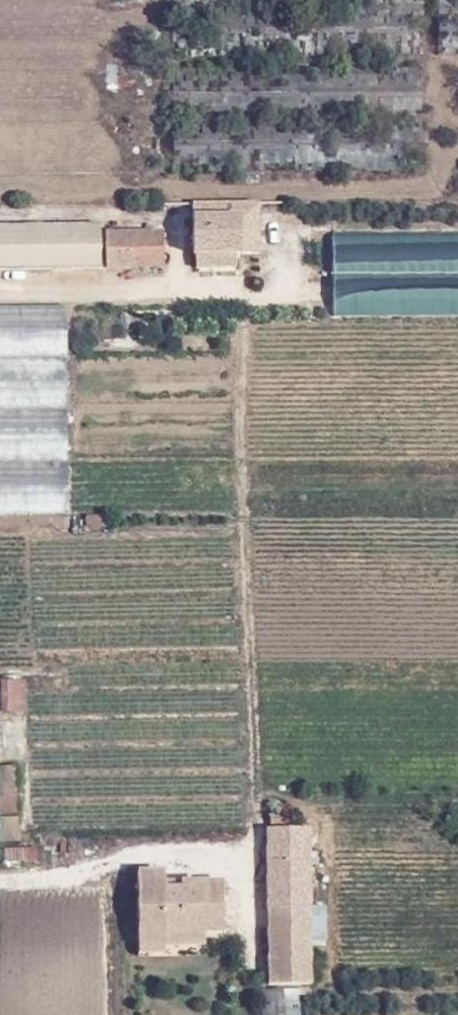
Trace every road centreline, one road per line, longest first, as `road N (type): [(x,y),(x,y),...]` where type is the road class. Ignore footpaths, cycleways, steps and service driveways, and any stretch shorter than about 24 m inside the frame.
road 1 (residential): [(118,1014),(114,897),(125,866),(142,853),(250,853),(258,841),(263,784),(244,473),(250,291)]

